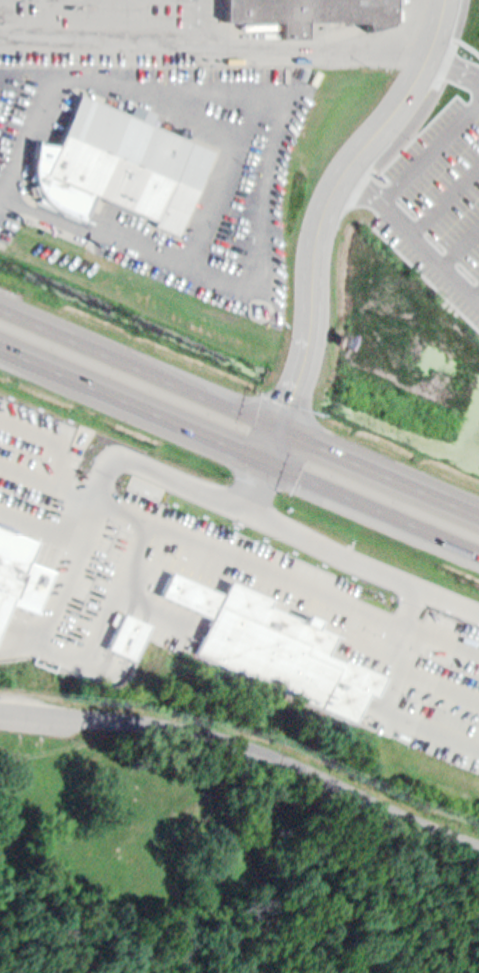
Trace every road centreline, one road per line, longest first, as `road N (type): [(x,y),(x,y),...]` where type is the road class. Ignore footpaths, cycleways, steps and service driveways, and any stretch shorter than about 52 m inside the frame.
road 1 (tertiary): [(267,460),(303,359),(321,218),(356,152),(422,64),(444,0)]
road 2 (residential): [(478,847),(241,745),(0,716)]
road 3 (residential): [(408,616),(404,590),(248,503),(0,400)]
road 4 (trunk): [(54,370),(267,460)]
road 5 (trunk): [(267,460),(478,552)]
road 6 (trunk): [(478,515),(280,429)]
road 7 (trunk): [(280,429),(117,359)]
road 8 (trunk): [(117,359),(0,309)]

